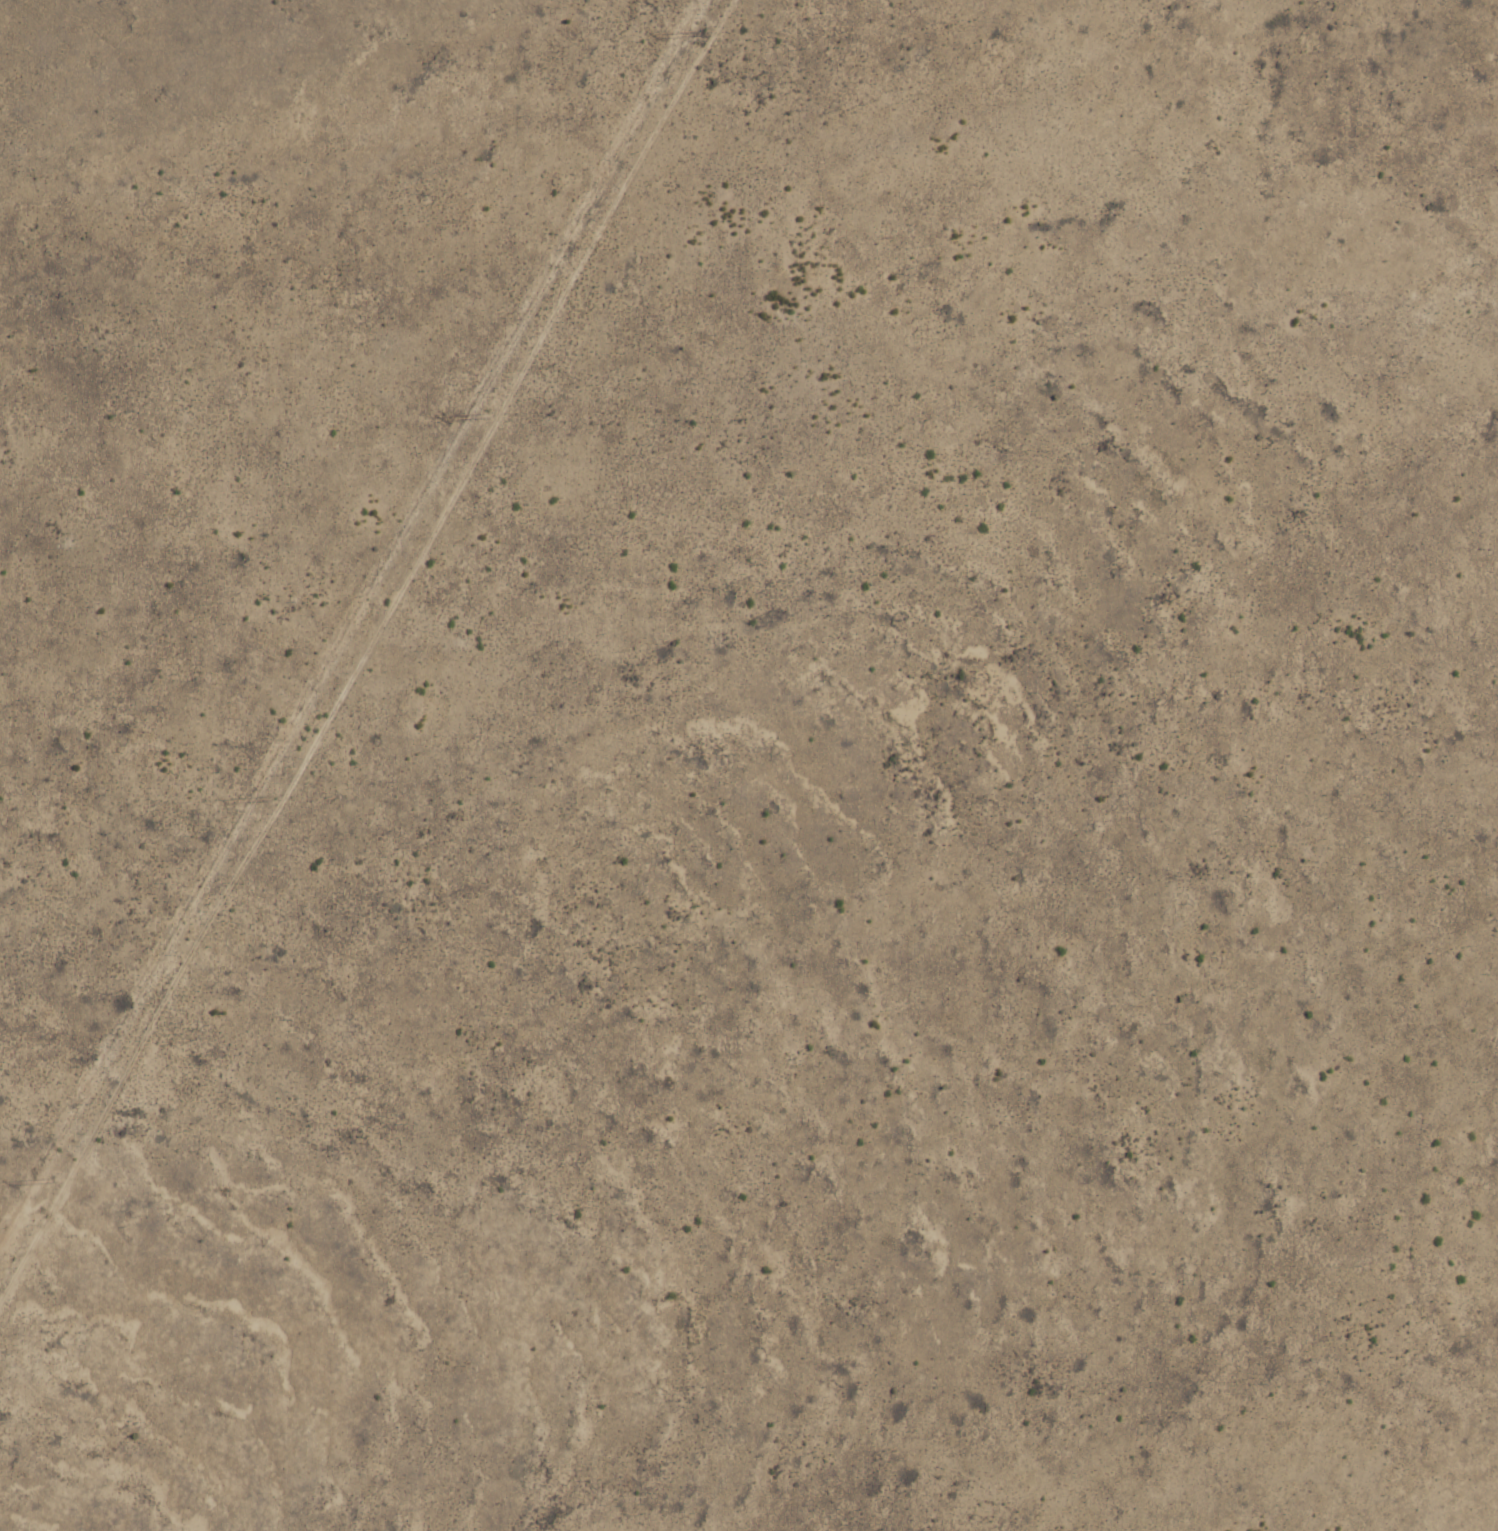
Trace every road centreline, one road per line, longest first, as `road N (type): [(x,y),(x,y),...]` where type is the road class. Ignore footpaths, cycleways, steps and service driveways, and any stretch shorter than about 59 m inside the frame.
road 1 (track): [(738,0),(0,1295)]

